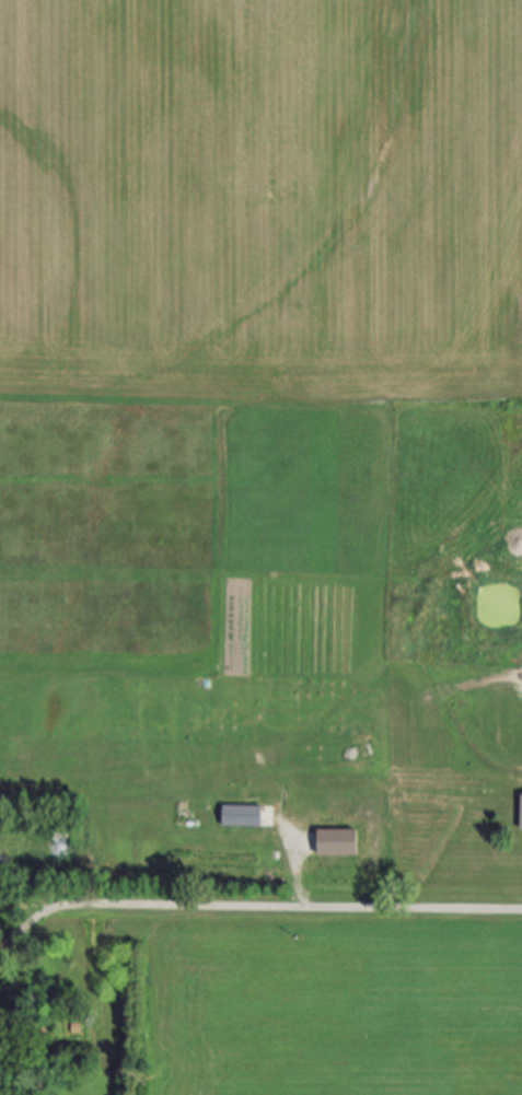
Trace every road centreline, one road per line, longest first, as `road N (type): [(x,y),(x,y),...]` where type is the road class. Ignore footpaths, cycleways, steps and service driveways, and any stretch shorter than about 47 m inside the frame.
road 1 (residential): [(521,909),(71,905)]

